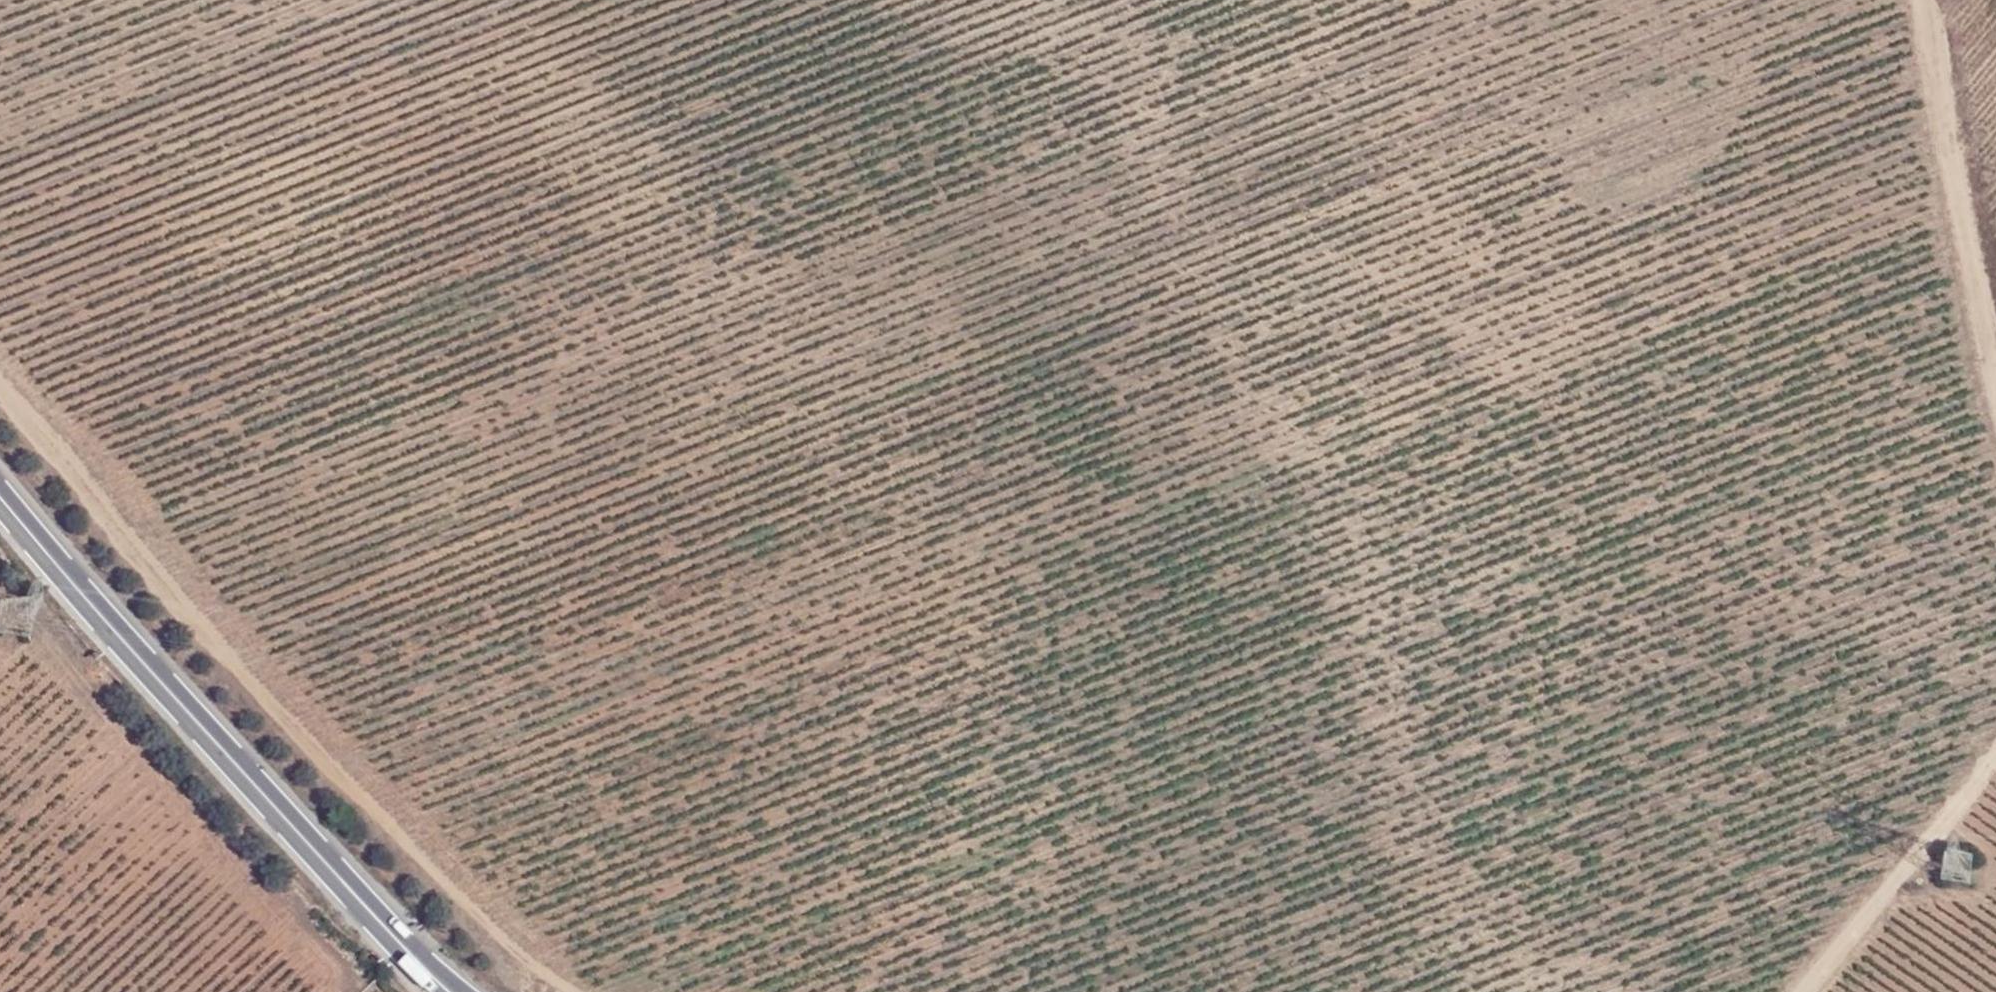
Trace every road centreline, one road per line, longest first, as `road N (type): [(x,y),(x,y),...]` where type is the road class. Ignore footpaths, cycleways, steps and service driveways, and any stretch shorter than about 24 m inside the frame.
road 1 (primary): [(0,487),(396,937),(453,991)]
road 2 (track): [(1995,370),(1974,292),(1927,0)]
road 3 (track): [(1815,991),(1995,765)]

